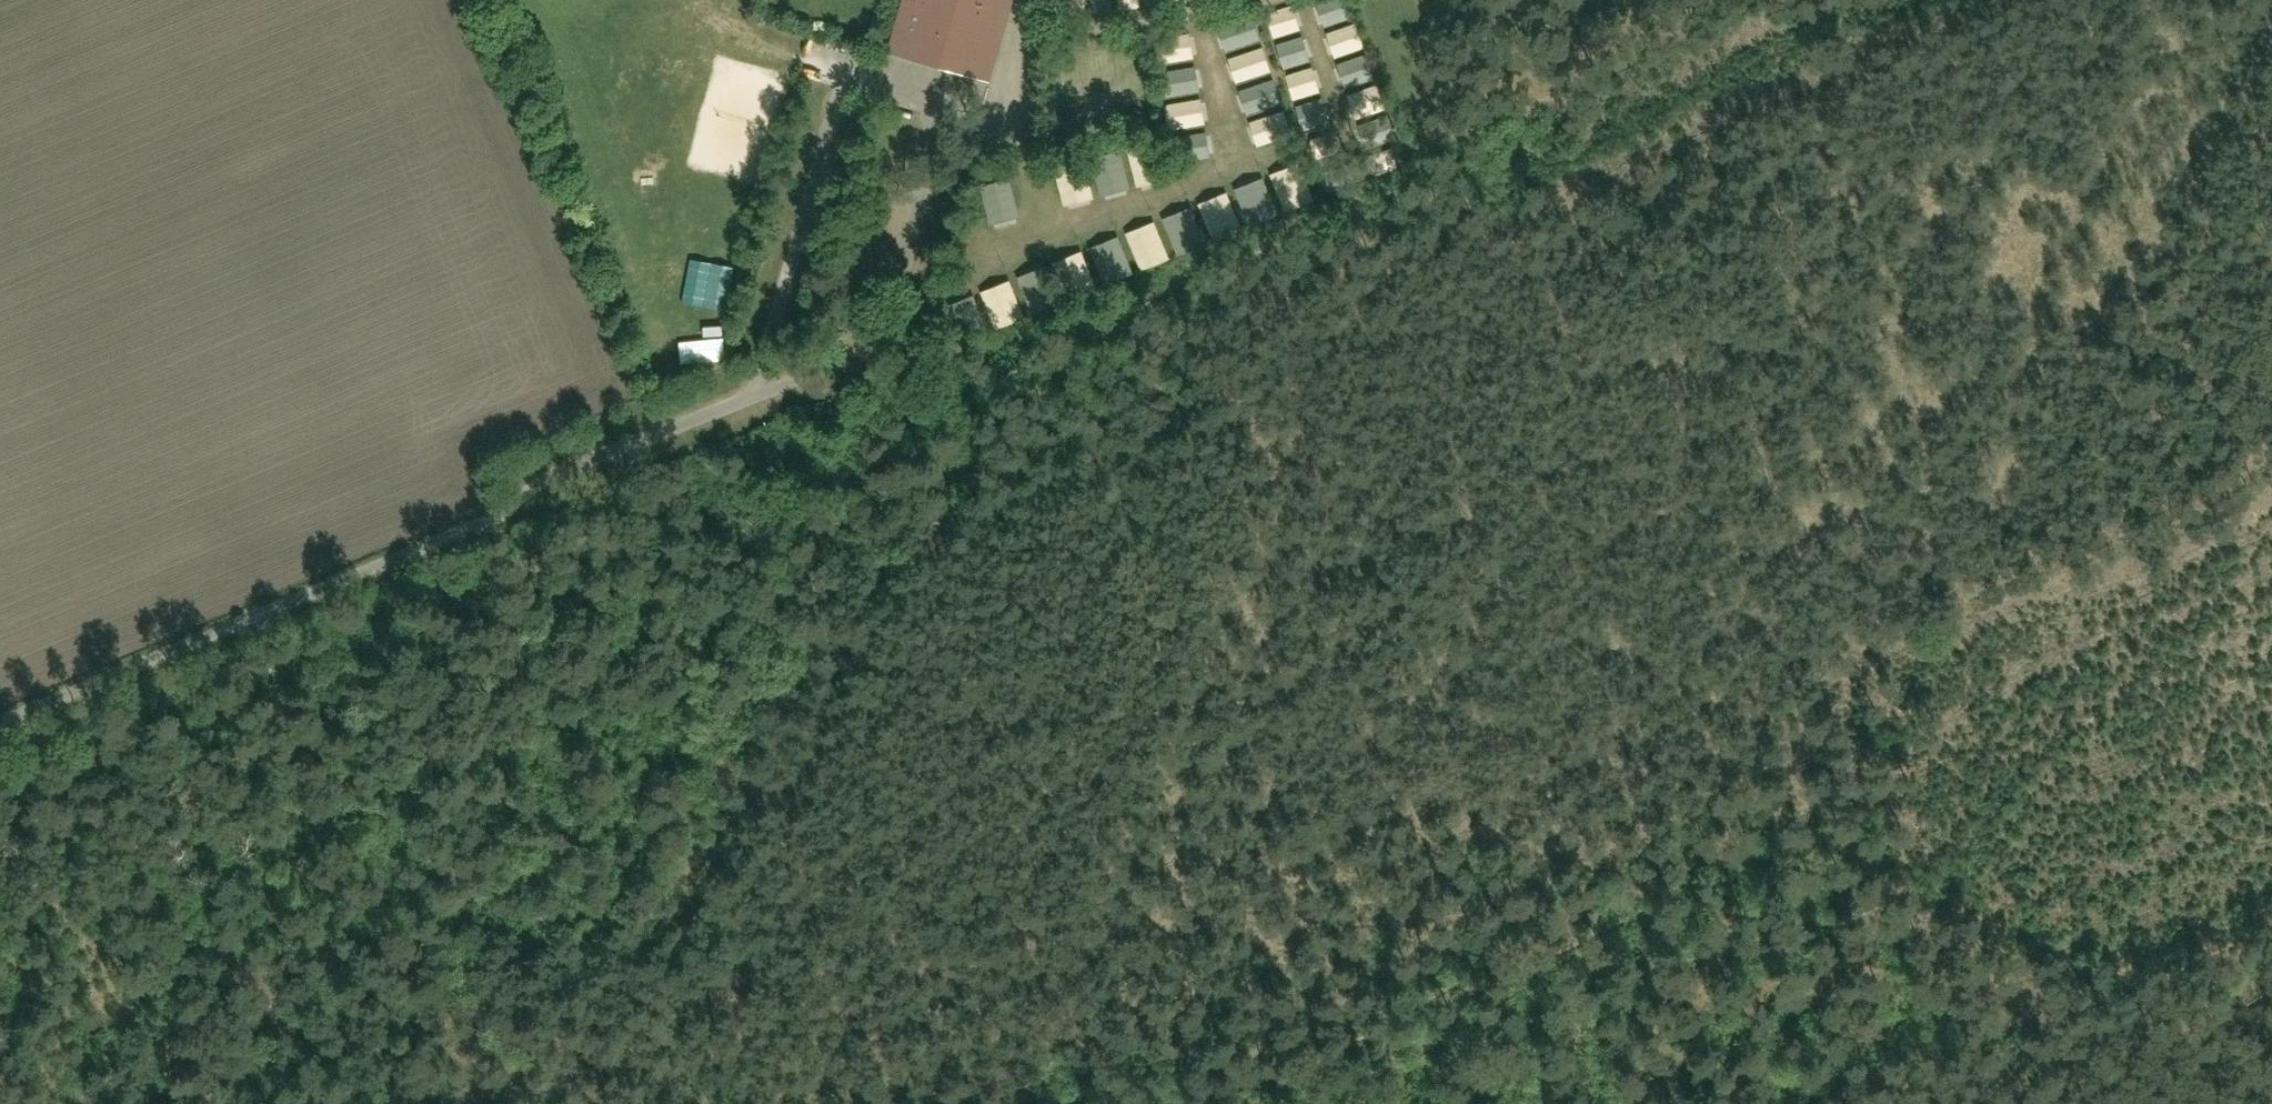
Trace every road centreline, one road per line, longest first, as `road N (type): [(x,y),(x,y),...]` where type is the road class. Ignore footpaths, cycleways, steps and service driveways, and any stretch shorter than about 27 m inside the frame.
road 1 (track): [(0,753),(550,550),(878,418),(957,98),(1000,108),(1026,0)]

